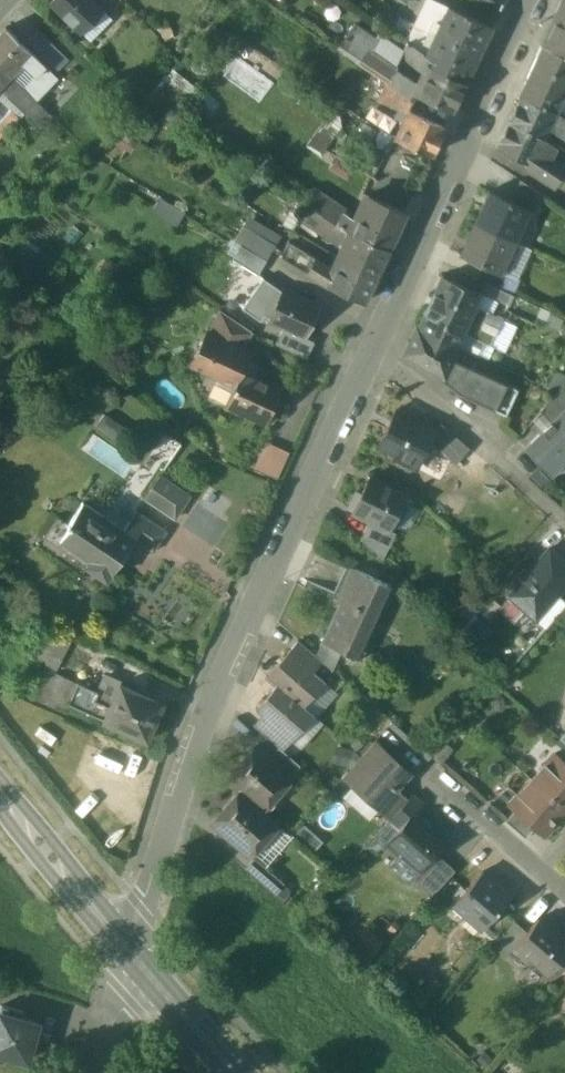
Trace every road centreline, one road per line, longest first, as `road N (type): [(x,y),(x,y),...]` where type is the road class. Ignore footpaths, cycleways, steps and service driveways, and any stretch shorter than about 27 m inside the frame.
road 1 (residential): [(131,956),(214,703),(368,353)]
road 2 (residential): [(368,353),(528,0)]
road 3 (residential): [(368,353),(564,519)]
road 4 (secondary): [(0,793),(131,956)]
road 5 (secondary): [(131,956),(235,1072)]
road 6 (residential): [(537,875),(426,780)]
road 7 (residential): [(97,1072),(131,956)]

